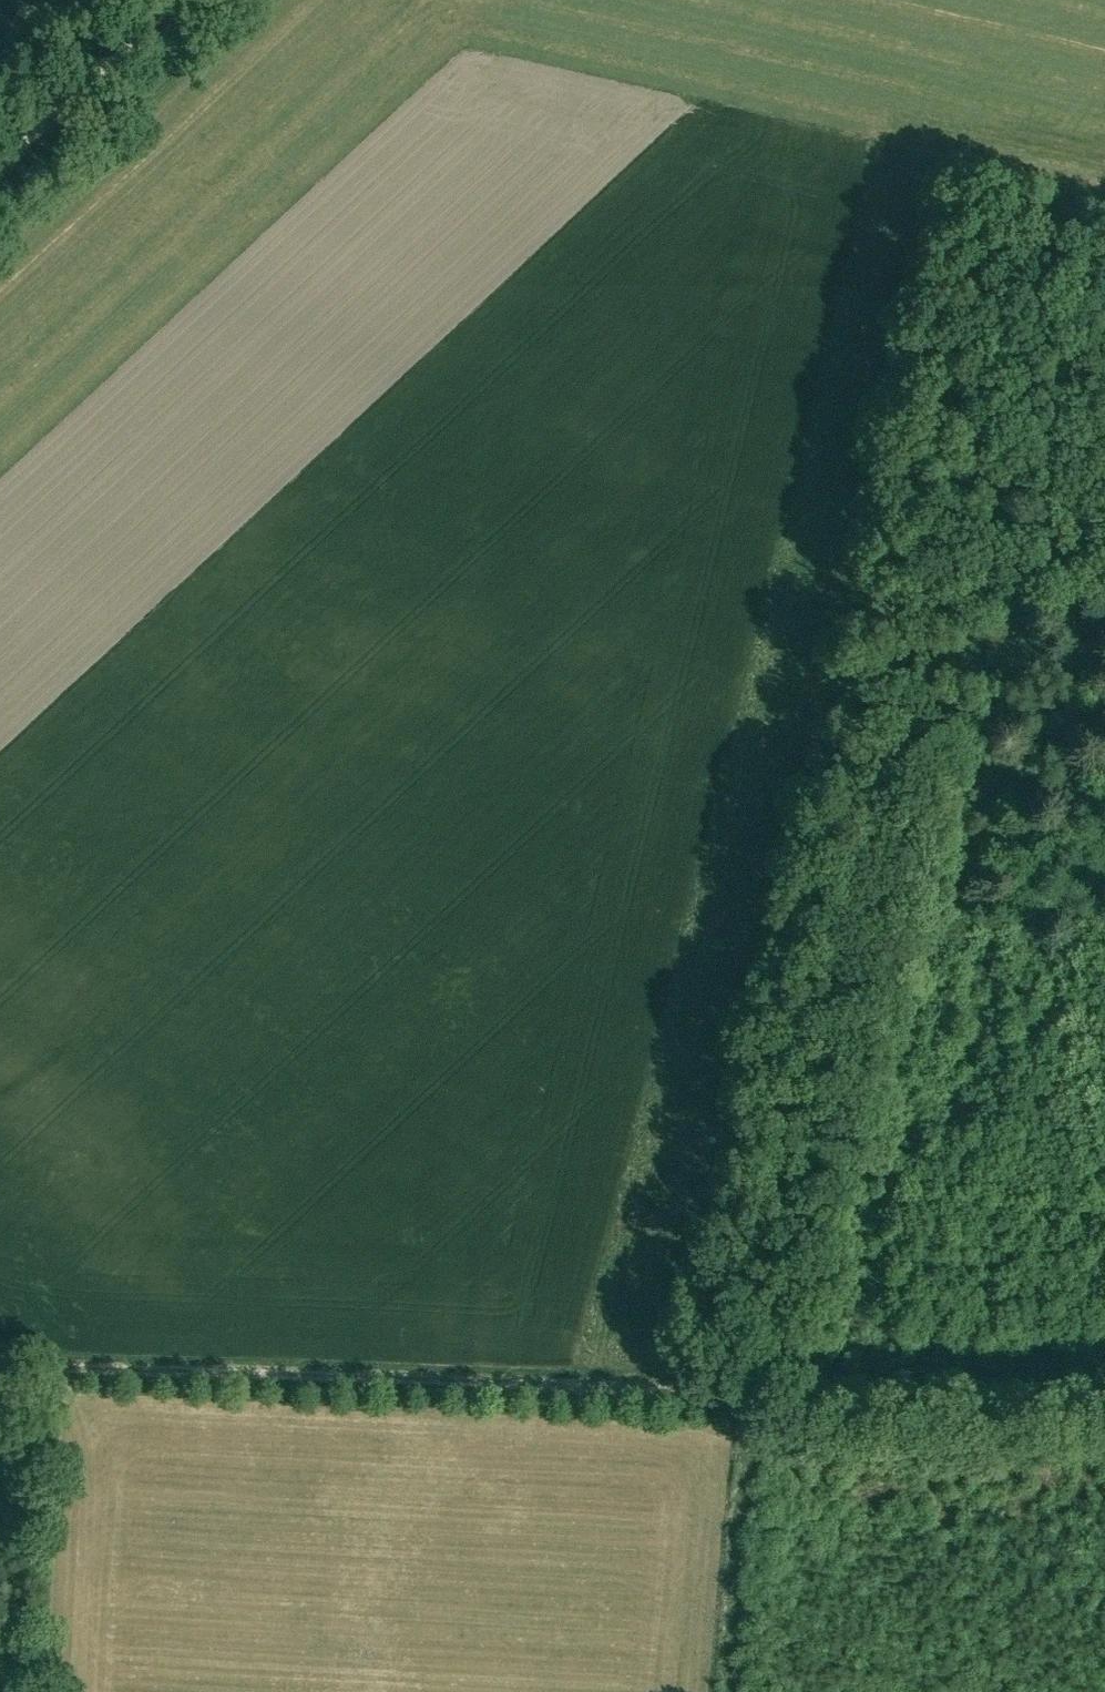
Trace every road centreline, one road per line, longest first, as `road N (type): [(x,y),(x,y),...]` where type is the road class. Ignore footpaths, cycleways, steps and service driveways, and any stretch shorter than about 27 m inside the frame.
road 1 (track): [(0,1353),(109,1368),(694,1394),(926,1400),(1104,1393)]
road 2 (residential): [(0,159),(170,0)]

